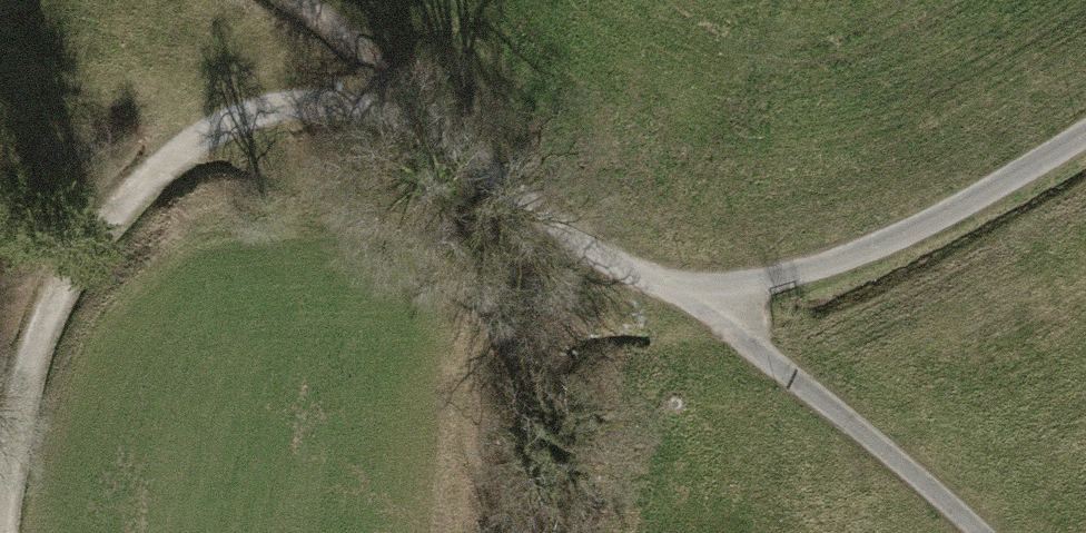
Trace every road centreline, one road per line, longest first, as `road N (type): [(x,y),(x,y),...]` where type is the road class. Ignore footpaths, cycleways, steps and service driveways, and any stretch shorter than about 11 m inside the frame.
road 1 (track): [(299,0),(692,303),(912,481),(963,532)]
road 2 (track): [(11,532),(57,324),(139,204),(261,108),(457,116)]
road 3 (track): [(692,303),(888,246),(1085,133)]

